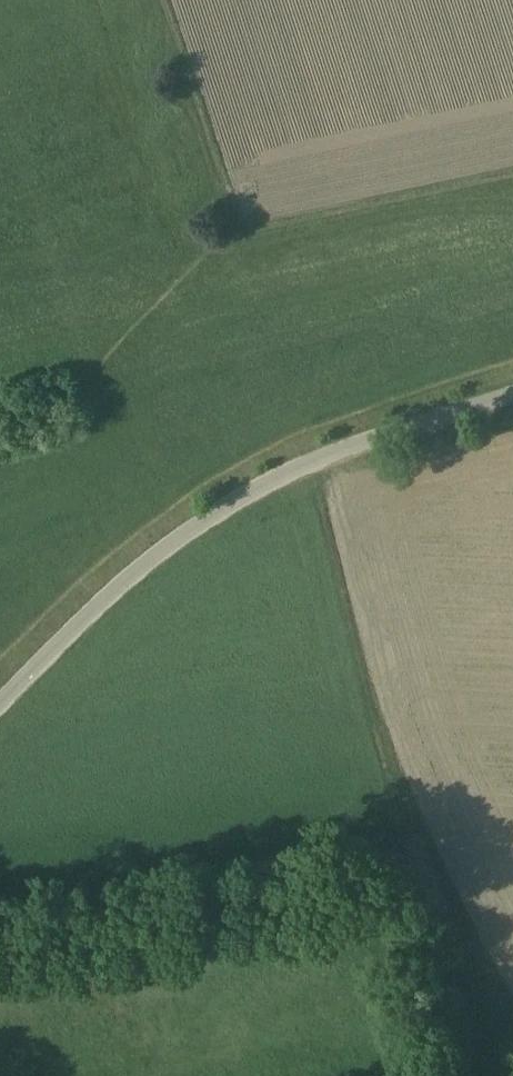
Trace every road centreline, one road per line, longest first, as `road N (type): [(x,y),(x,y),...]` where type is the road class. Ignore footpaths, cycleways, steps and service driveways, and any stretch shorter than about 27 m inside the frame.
road 1 (unclassified): [(0,710),(107,602),(232,507),(298,476),(512,403)]

